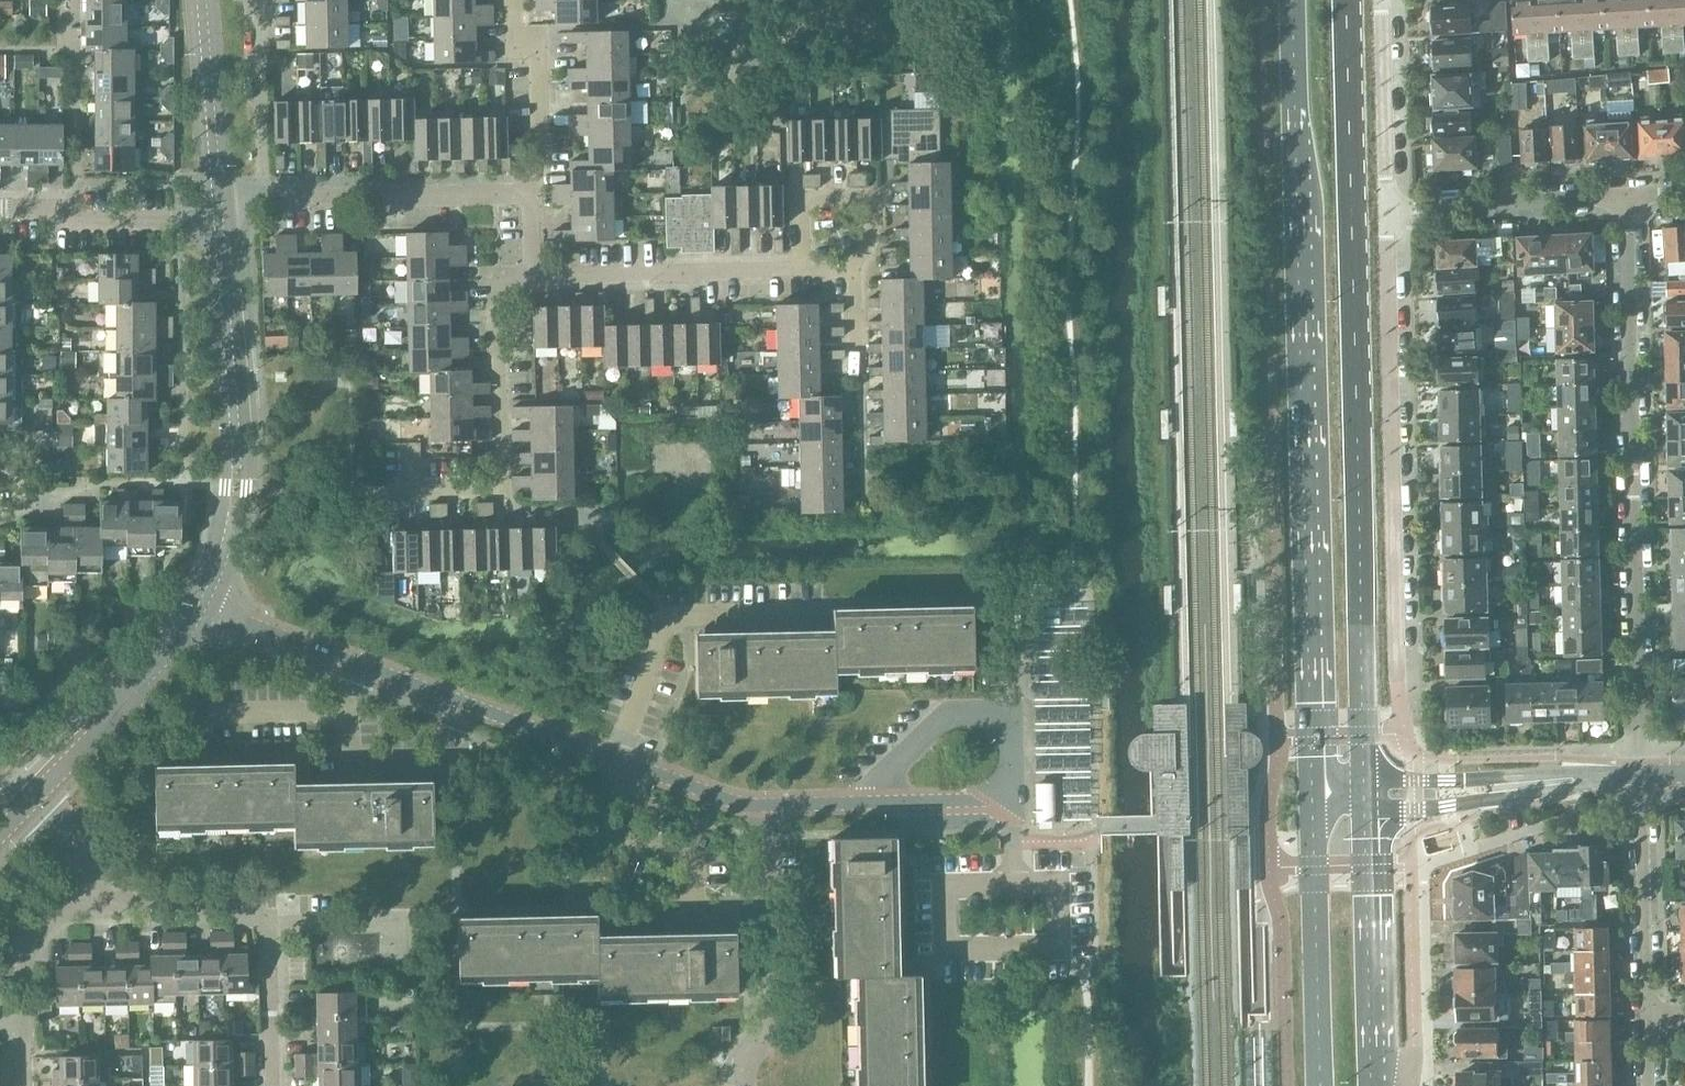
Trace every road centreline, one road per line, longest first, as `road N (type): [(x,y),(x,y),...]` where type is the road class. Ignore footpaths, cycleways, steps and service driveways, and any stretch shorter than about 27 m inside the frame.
road 1 (primary): [(1364,795),(1346,0)]
road 2 (primary): [(1296,0),(1312,795)]
road 3 (residential): [(762,804),(201,606)]
road 4 (residential): [(1624,197),(1639,777)]
road 5 (residential): [(1397,681),(1388,210)]
road 6 (tertiary): [(201,606),(230,540),(238,488),(220,221)]
road 7 (residential): [(853,803),(947,717),(988,713),(1006,724),(1011,770),(996,794),(899,801)]
road 8 (residential): [(275,1085),(270,911),(127,902),(95,884)]
road 9 (residential): [(414,493),(504,491),(499,280),(531,279)]
road 10 (residential): [(531,279),(858,272)]
road 11 (primary): [(1312,795),(1321,1085)]
road 12 (tertiary): [(1364,795),(1639,777)]
road 13 (residential): [(266,197),(531,191)]
road 14 (tertiary): [(40,797),(166,659),(201,606)]
road 15 (residential): [(1639,777),(1647,1018)]
road 16 (primary): [(1371,1035),(1364,795)]
road 17 (residential): [(1624,197),(1388,210)]
road 18 (residential): [(858,272),(865,508)]
road 19 (residential): [(0,213),(220,221)]
road 20 (residential): [(1388,210),(1380,0)]
road 21 (residential): [(531,191),(543,178),(540,63),(518,32),(517,0)]
road 22 (tertiary): [(219,198),(204,0)]
road 23 (residential): [(266,197),(263,0)]
road 24 (residential): [(26,1008),(26,935),(95,884)]
road 25 (residential): [(745,1085),(745,1074),(770,1042),(768,939)]
road 26 (residential): [(768,939),(762,804)]

